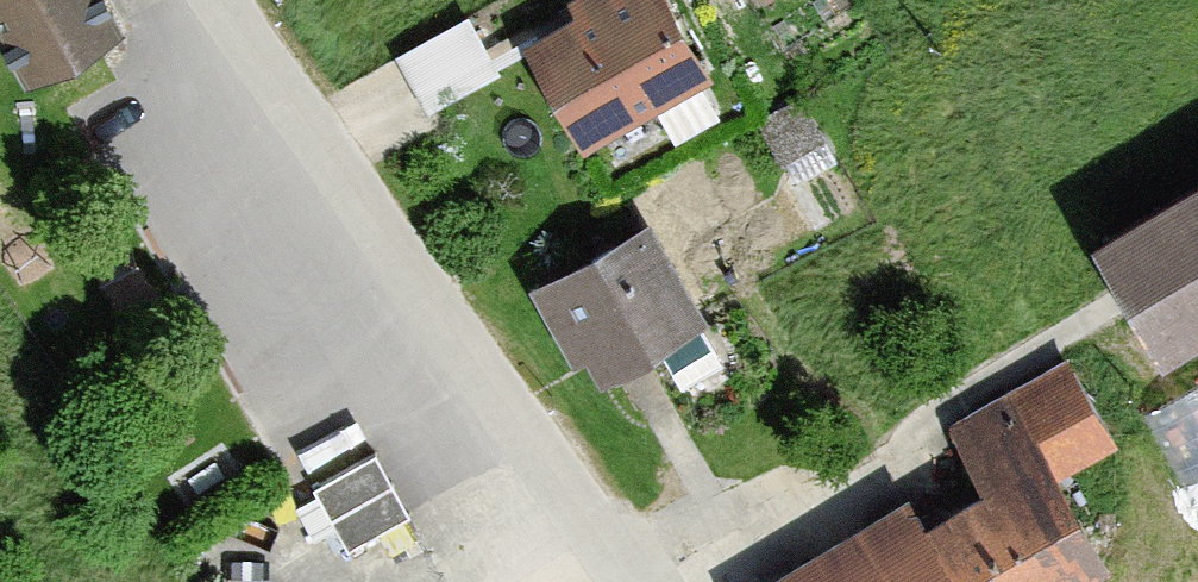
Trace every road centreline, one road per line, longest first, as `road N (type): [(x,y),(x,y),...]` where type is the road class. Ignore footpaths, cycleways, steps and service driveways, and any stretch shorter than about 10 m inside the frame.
road 1 (residential): [(221,0),(442,343),(630,581)]

